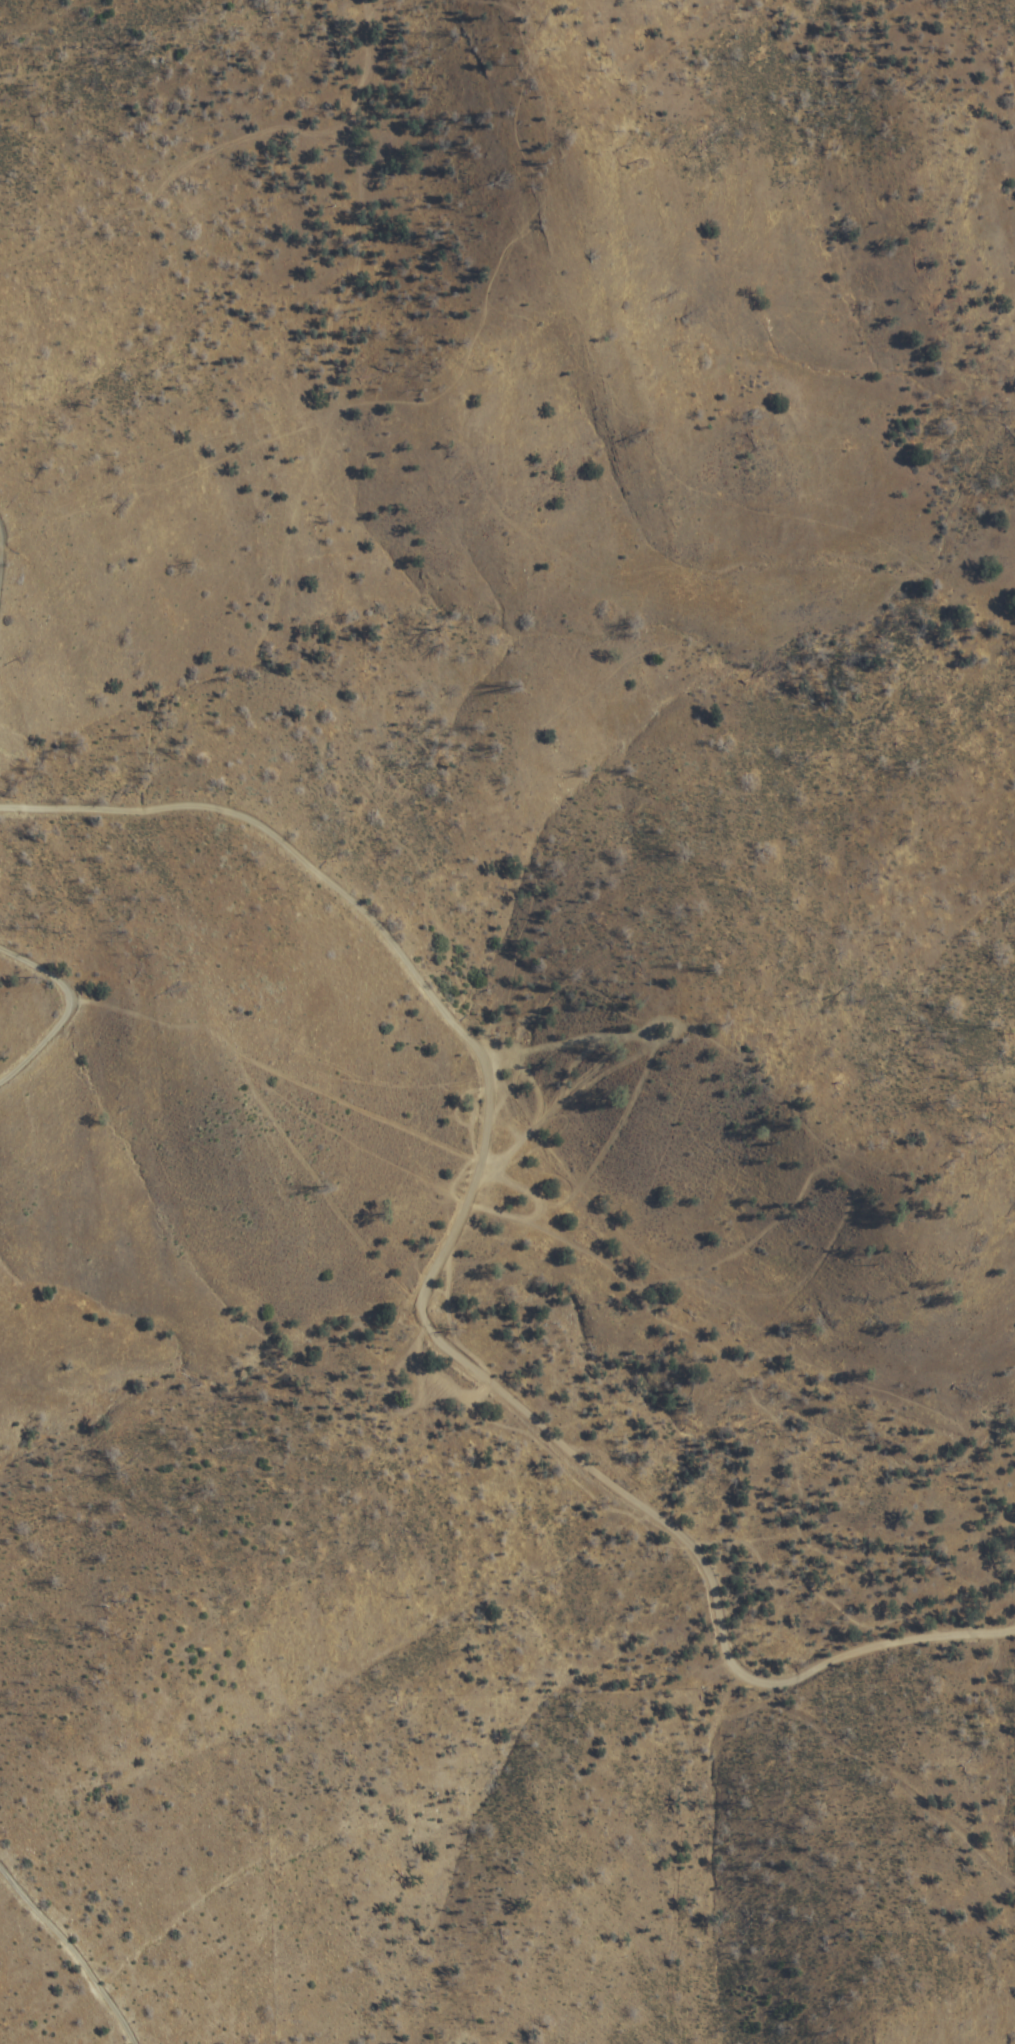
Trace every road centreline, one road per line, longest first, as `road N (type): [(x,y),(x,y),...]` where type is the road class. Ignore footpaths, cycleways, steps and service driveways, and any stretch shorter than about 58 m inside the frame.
road 1 (residential): [(1014,1632),(871,1650),(788,1684),(742,1674),(697,1557),(435,1340),(429,1300),(480,1176),(491,1128),(489,1088),(482,1059),(393,943),(288,847),(234,816),(177,807),(0,810)]
road 2 (residential): [(0,1870),(69,1944),(134,2043)]
road 3 (residential): [(0,950),(46,974),(70,1002),(68,1020),(0,1090)]

